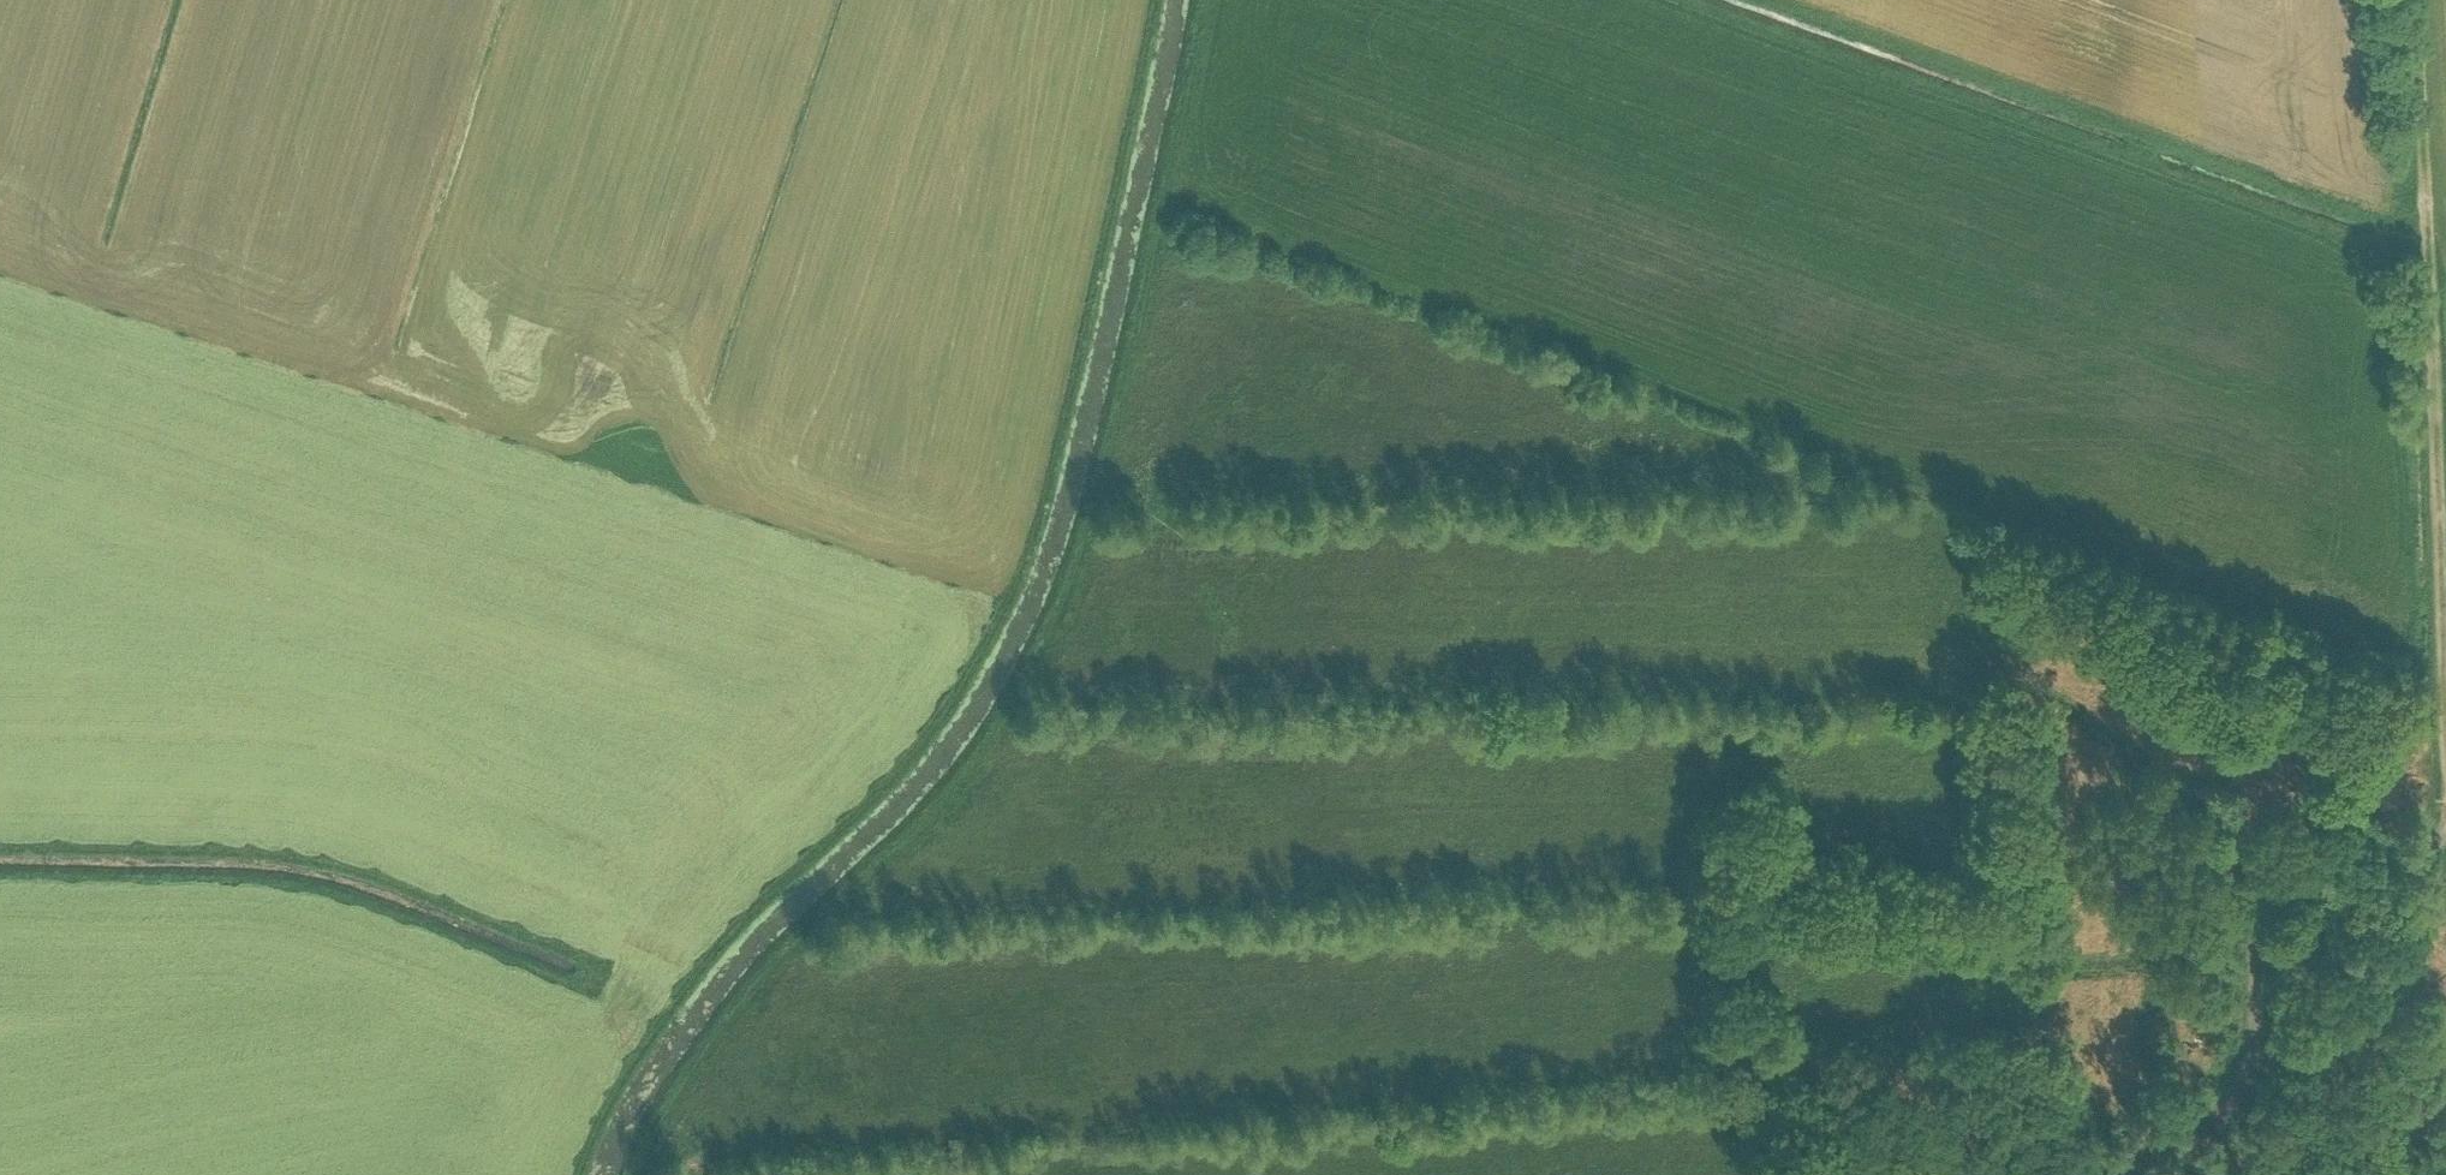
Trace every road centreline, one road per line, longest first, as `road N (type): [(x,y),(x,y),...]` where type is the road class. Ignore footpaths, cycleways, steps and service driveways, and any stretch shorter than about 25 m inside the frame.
road 1 (track): [(2416,0),(2445,688)]
road 2 (track): [(2445,831),(2424,853),(2305,886),(2281,914),(2256,962),(2245,1039),(2193,1174)]
road 3 (track): [(2305,886),(2231,819),(2083,711),(2021,698)]
road 4 (track): [(2268,939),(2048,980)]

